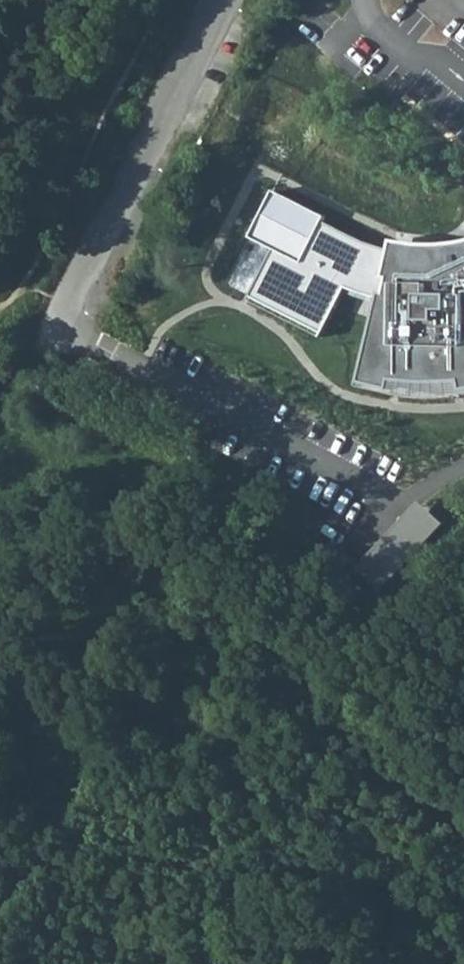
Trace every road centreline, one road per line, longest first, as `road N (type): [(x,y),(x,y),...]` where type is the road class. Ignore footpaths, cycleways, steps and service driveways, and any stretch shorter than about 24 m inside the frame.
road 1 (residential): [(55,337),(219,0)]

